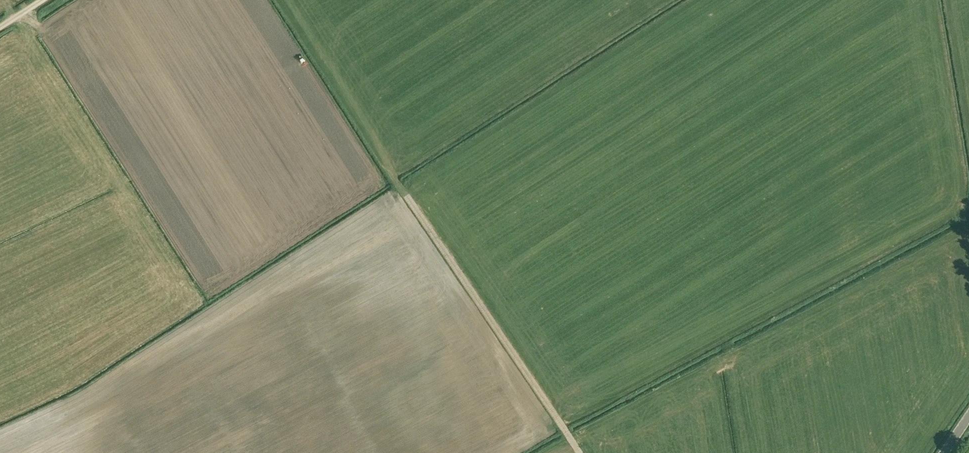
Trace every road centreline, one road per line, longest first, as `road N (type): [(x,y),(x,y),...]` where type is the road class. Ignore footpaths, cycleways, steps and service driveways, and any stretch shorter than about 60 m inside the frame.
road 1 (track): [(0,255),(104,410)]

